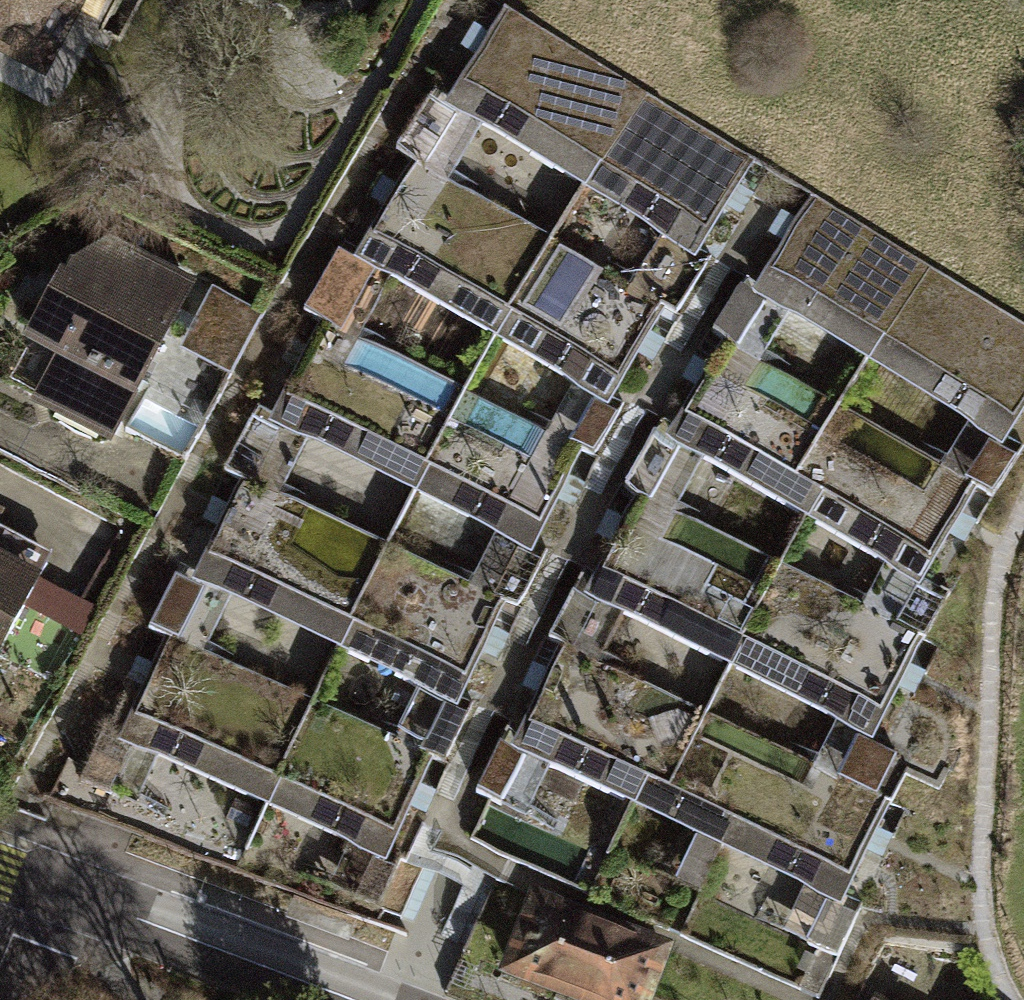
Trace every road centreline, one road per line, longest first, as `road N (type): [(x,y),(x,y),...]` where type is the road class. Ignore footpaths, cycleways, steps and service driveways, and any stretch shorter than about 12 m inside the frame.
road 1 (tertiary): [(58,887),(356,999)]
road 2 (residential): [(58,887),(15,999)]

